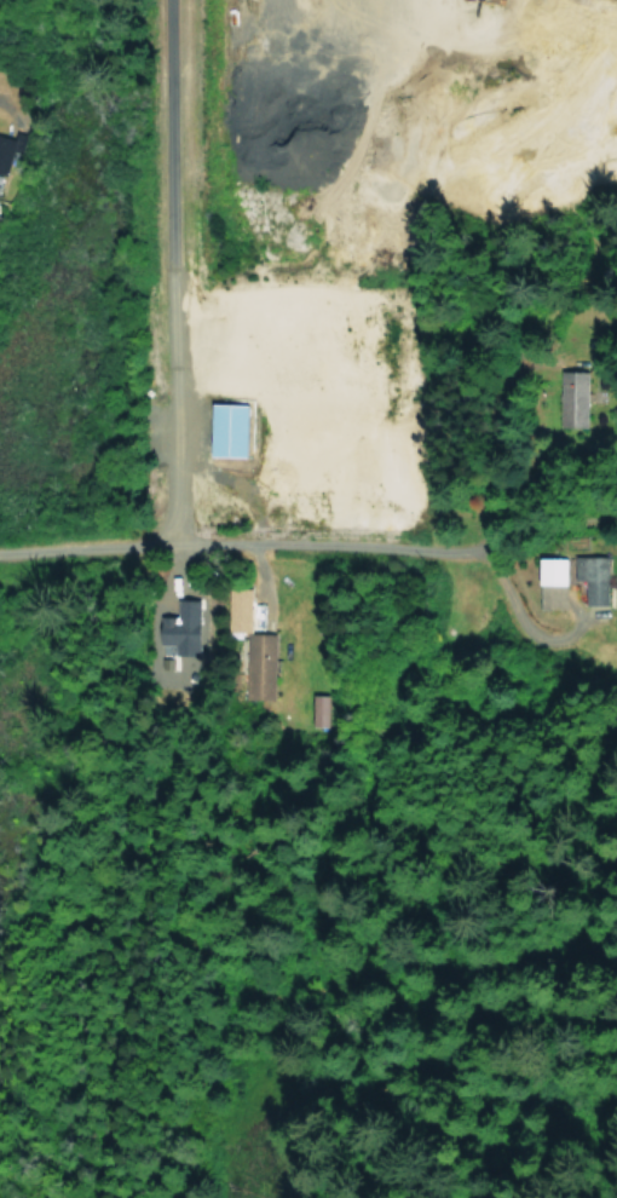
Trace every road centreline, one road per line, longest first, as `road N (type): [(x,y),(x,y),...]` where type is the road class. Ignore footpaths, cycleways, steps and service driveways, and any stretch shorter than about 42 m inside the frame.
road 1 (residential): [(163,546),(158,0)]
road 2 (residential): [(0,553),(442,549)]

